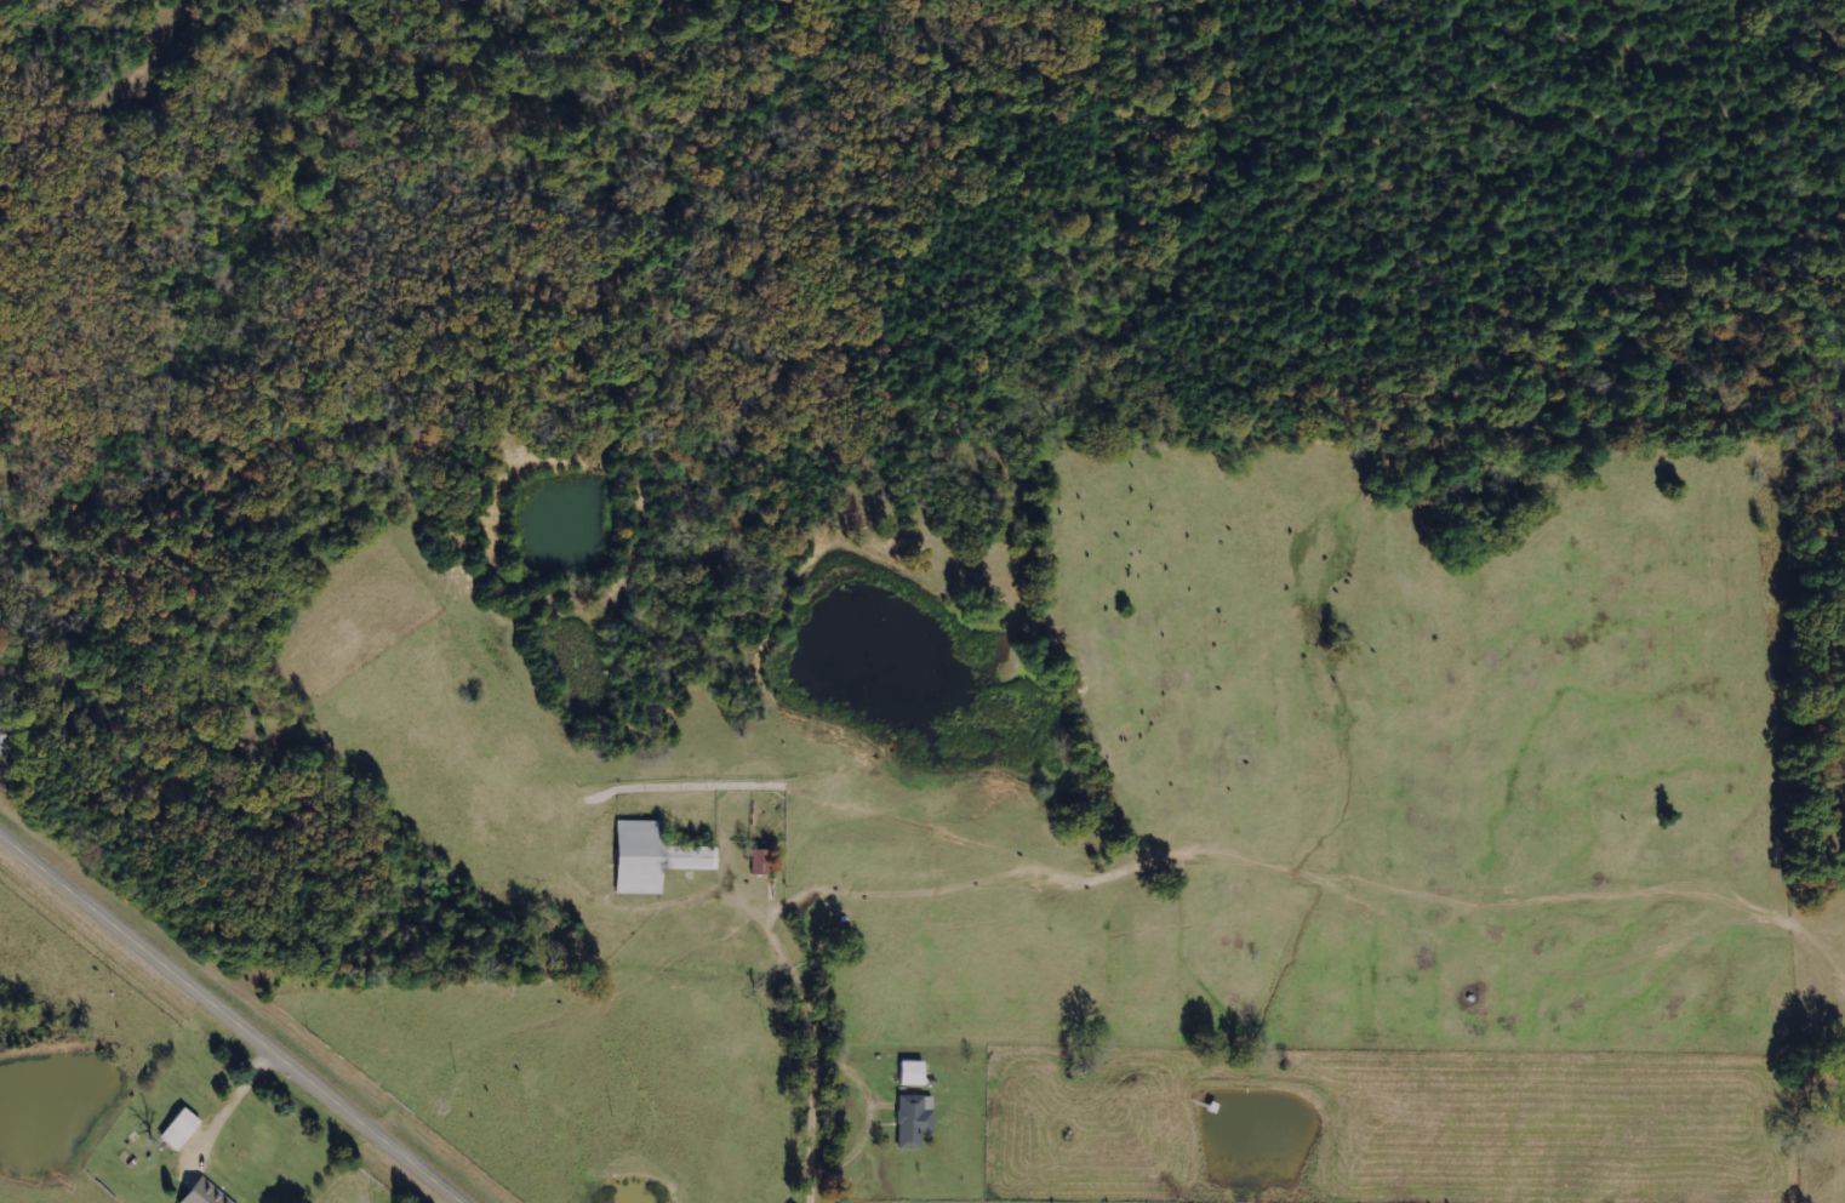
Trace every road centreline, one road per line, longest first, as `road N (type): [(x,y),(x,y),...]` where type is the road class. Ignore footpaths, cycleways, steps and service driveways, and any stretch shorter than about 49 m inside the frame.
road 1 (tertiary): [(458,1202),(0,836)]
road 2 (residential): [(819,1202),(827,1088),(809,984)]

